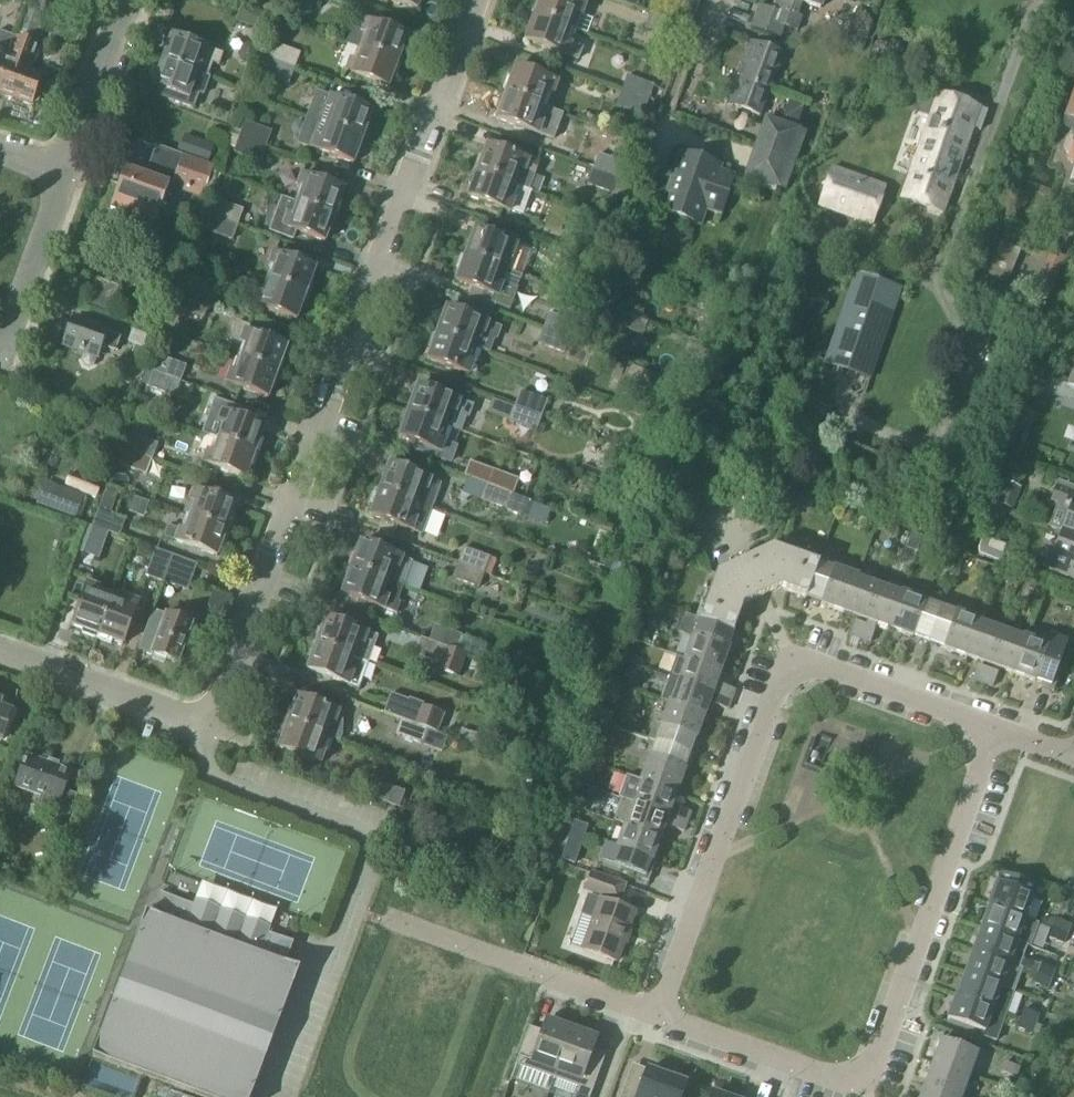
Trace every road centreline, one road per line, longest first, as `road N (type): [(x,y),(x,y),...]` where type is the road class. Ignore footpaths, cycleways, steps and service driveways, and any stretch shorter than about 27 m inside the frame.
road 1 (residential): [(474,0),(212,725),(0,653)]
road 2 (residential): [(656,1013),(789,658),(997,732)]
road 3 (residential): [(656,1013),(830,1078),(858,1078),(871,1069),(997,732)]
road 4 (residential): [(389,920),(656,1013)]
road 5 (residential): [(0,349),(65,173)]
road 6 (residential): [(65,173),(127,0)]

